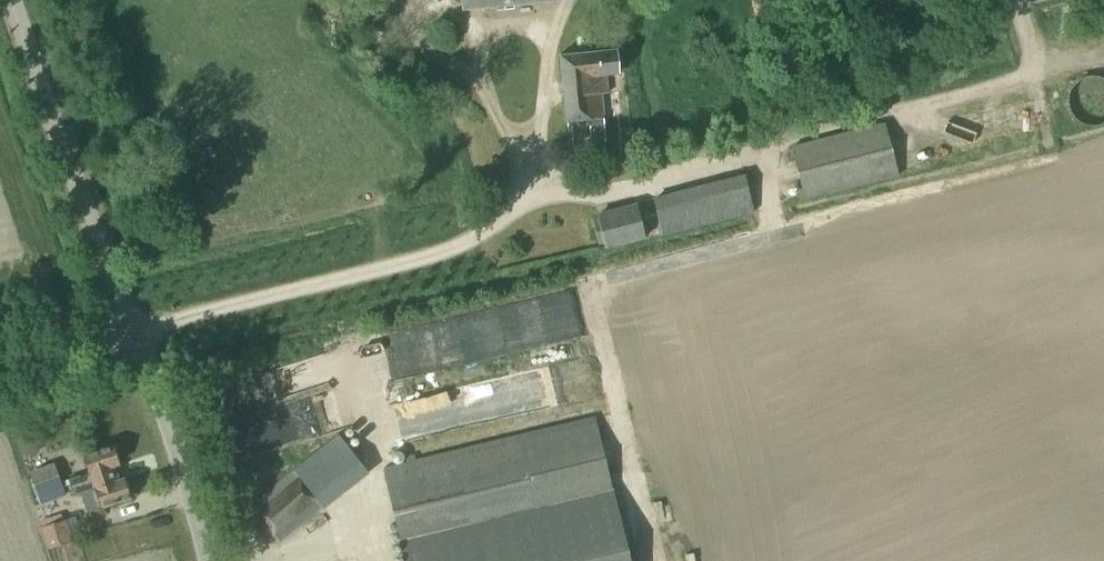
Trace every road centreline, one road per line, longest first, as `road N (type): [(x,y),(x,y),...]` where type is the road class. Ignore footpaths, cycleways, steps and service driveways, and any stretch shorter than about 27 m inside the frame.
road 1 (track): [(536,182),(639,180),(1046,65)]
road 2 (unclassified): [(133,335),(12,0)]
road 3 (unclassified): [(210,560),(133,335)]
road 4 (residential): [(0,368),(133,335)]

